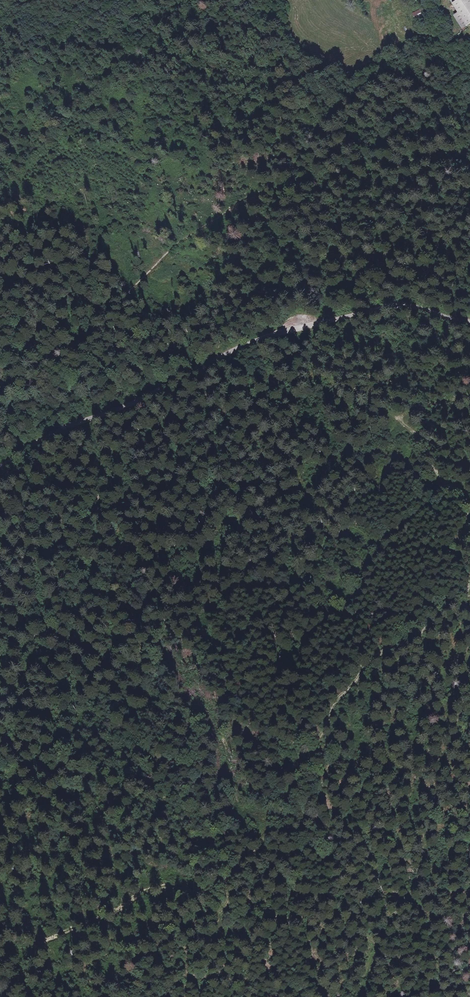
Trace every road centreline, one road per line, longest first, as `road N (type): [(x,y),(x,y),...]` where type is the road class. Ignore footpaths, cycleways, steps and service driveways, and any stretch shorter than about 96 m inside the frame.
road 1 (unclassified): [(0,466),(272,336),(393,308),(469,321)]
road 2 (track): [(359,996),(416,880),(425,832),(416,791),(428,755),(462,715),(469,664)]

